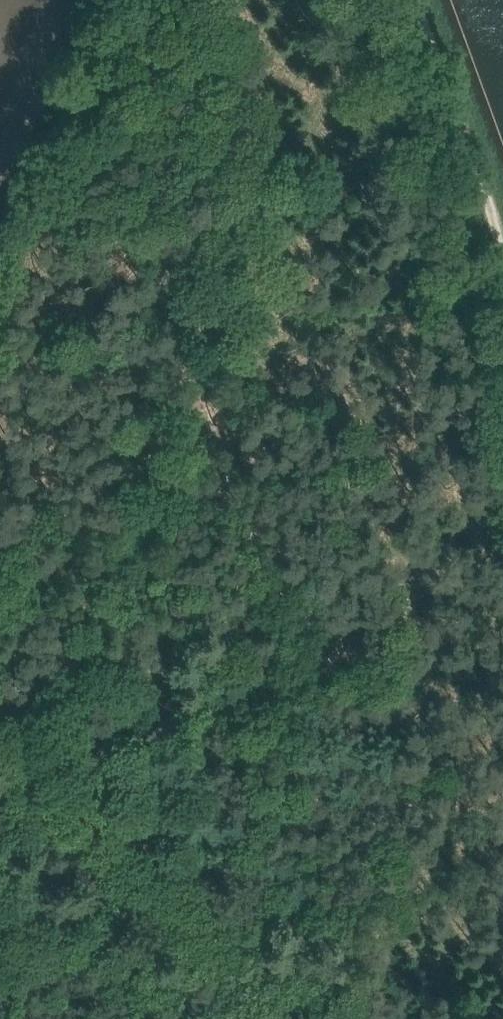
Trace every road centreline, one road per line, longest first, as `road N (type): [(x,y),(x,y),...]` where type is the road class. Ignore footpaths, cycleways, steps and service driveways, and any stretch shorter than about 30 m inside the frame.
road 1 (track): [(415,0),(502,238)]

